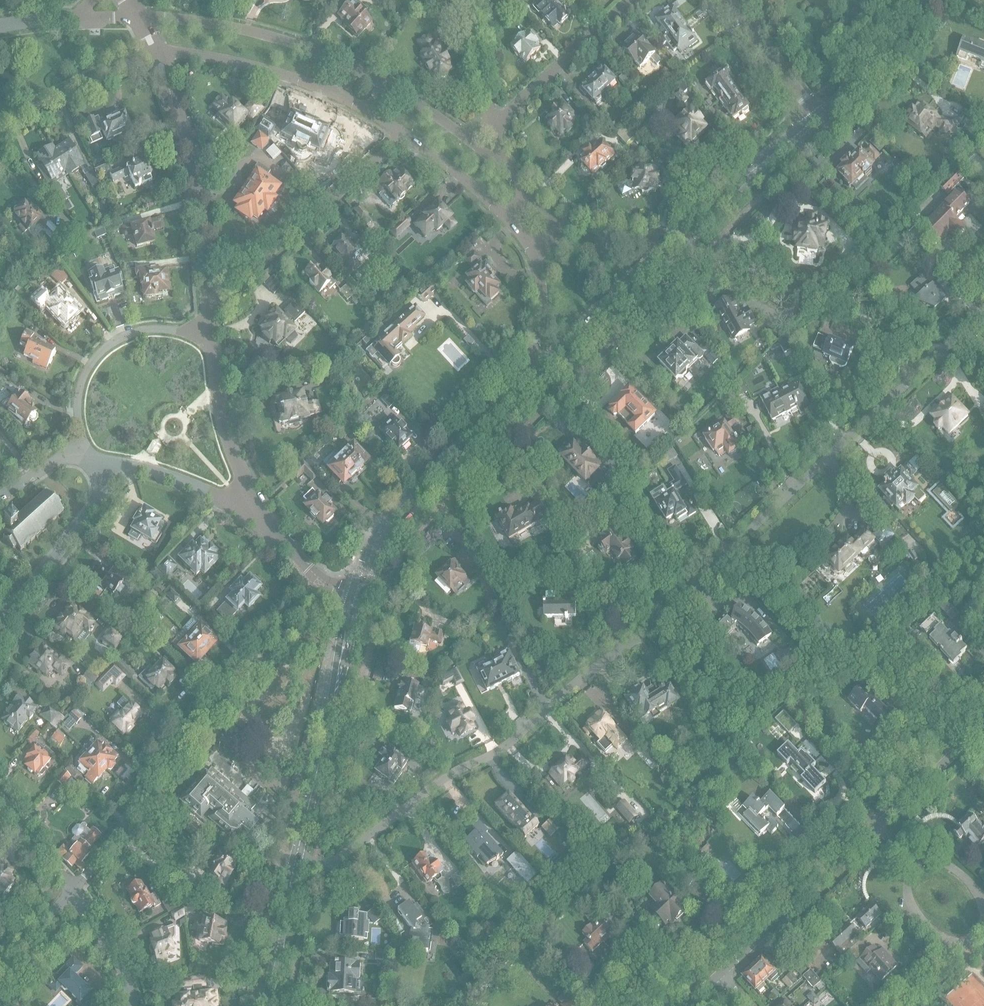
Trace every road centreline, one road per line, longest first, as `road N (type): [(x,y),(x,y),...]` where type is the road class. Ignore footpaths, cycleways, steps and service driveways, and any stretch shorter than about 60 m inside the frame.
road 1 (residential): [(293,871),(326,866),(457,771),(498,753),(737,545),(983,312)]
road 2 (residential): [(321,582),(279,647),(74,889)]
road 3 (residential): [(720,973),(983,723)]
road 4 (tertiary): [(534,376),(381,527),(351,592)]
road 5 (tertiary): [(364,595),(391,538),(542,386)]
road 6 (residential): [(209,302),(404,133)]
road 7 (residential): [(209,302),(190,155),(157,54)]
road 8 (residential): [(359,66),(250,30),(139,16)]
road 9 (residential): [(78,447),(79,393),(99,354),(142,331),(203,332)]
road 10 (tertiary): [(542,386),(686,245)]
road 11 (tertiary): [(672,240),(534,376)]
road 12 (residential): [(493,133),(509,109),(631,0)]
road 13 (residential): [(956,951),(914,909),(912,864),(938,860),(983,899)]
road 14 (tertiary): [(816,116),(672,240)]
road 15 (residential): [(157,54),(249,66),(341,96)]
road 16 (residential): [(253,512),(203,332)]
road 17 (tertiary): [(686,245),(822,124)]
road 18 (residential): [(11,614),(90,511),(112,464)]
road 19 (tertiary): [(334,698),(293,871)]
road 20 (residential): [(0,127),(157,54)]
road 21 (residential): [(253,512),(112,464)]
road 22 (residential): [(730,0),(816,116)]
road 23 (tertiary): [(293,871),(268,1005)]
road 24 (residential): [(493,133),(464,0)]
road 25 (residential): [(74,889),(105,936),(132,1005)]
road 26 (residential): [(533,252),(541,293),(534,376)]
road 27 (residential): [(404,133),(501,211)]

